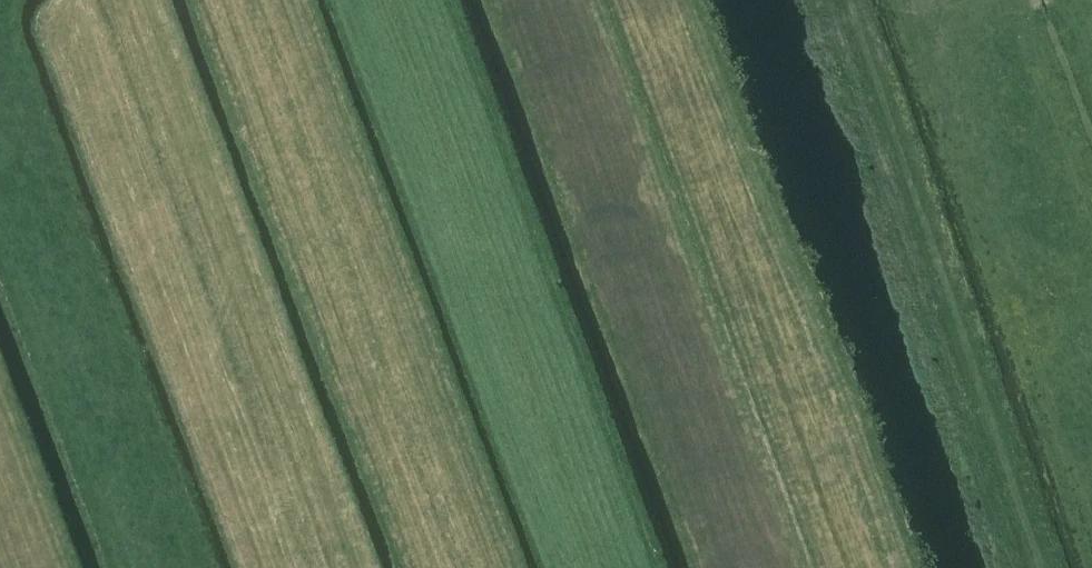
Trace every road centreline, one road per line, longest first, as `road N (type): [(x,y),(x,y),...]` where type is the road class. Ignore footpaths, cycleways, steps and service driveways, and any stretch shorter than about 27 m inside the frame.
road 1 (track): [(892,567),(681,0)]
road 2 (track): [(455,567),(260,0)]
road 3 (track): [(129,567),(0,224)]

